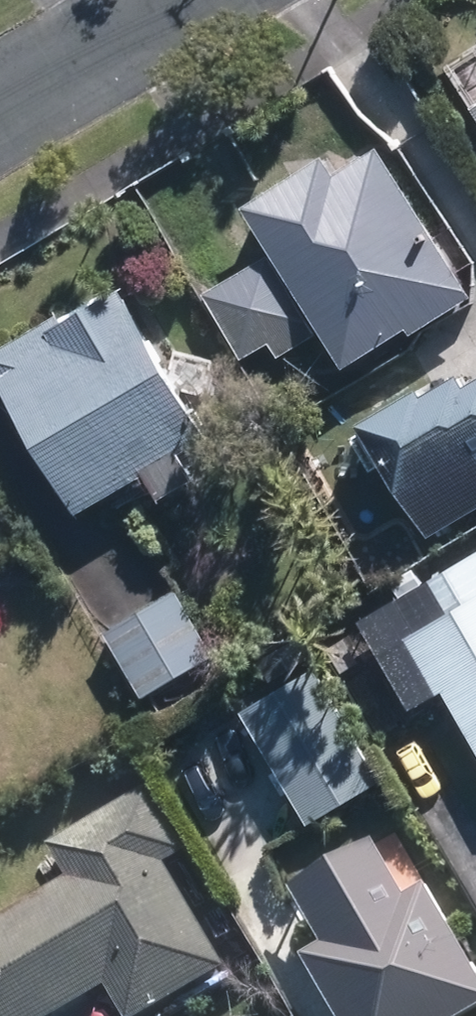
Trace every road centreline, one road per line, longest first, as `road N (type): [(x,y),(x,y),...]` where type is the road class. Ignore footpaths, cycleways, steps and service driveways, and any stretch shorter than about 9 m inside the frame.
road 1 (residential): [(181,0),(0,106)]

